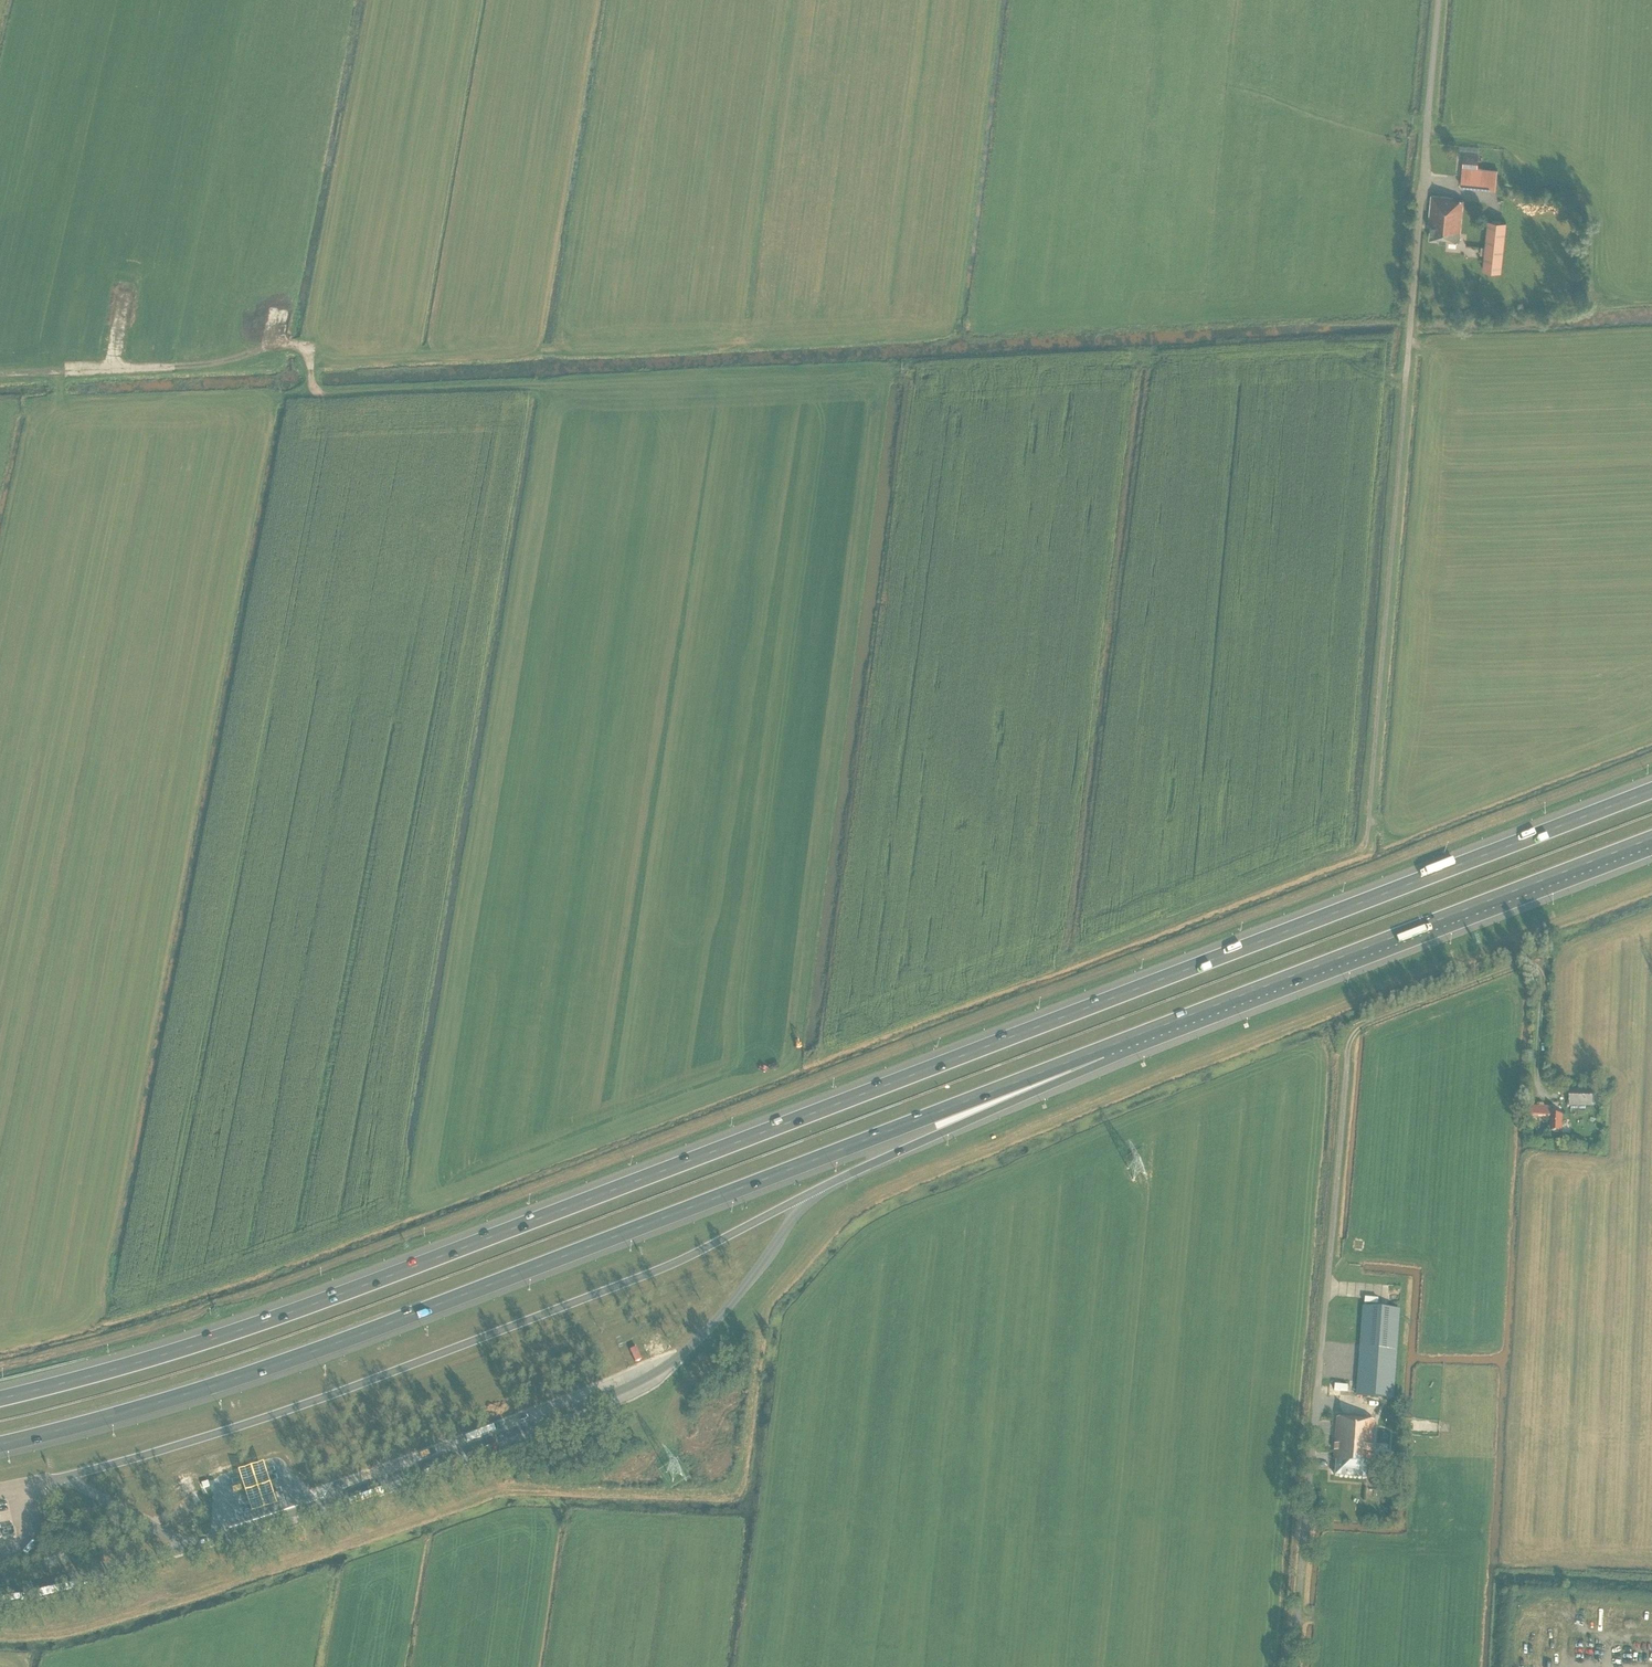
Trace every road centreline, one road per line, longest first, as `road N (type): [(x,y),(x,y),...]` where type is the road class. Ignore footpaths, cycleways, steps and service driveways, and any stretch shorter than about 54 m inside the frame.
road 1 (motorway): [(1651,790),(429,1261),(145,1360),(0,1397)]
road 2 (motorway): [(0,1442),(299,1356),(1114,1045)]
road 3 (unclassified): [(1368,840),(1436,0)]
road 4 (unclassified): [(1292,1666),(1346,1062)]
road 5 (motorway): [(1114,1045),(1651,839)]
road 6 (track): [(1346,1062),(1351,1039),(1369,1024),(1533,963),(1542,966),(1538,1085)]
road 7 (motorway): [(808,1197),(1027,1097),(1114,1045)]
road 8 (track): [(300,344),(202,364),(0,374)]

